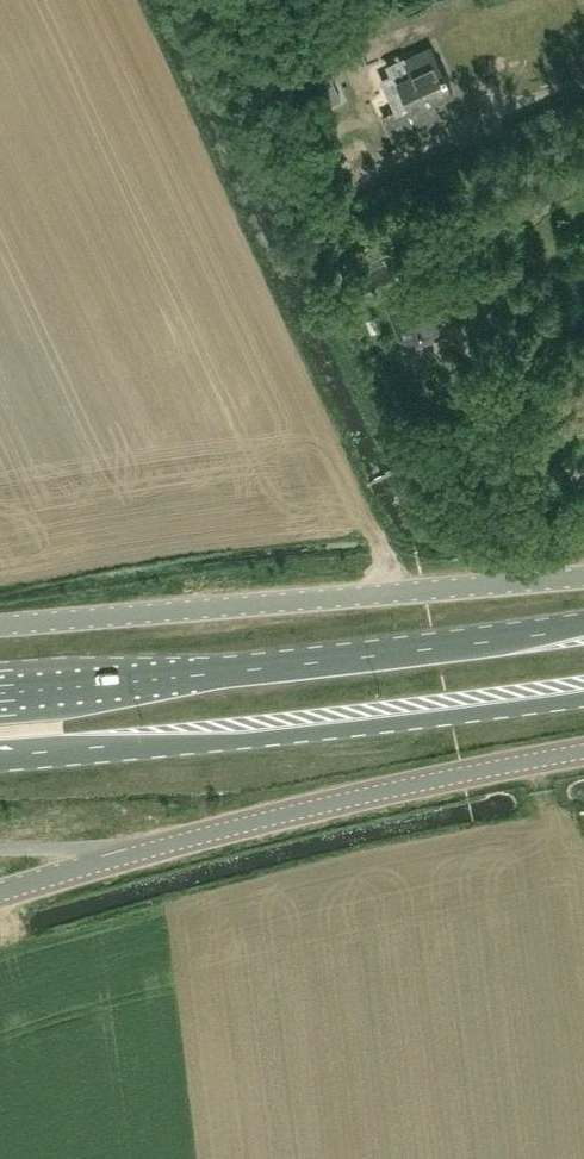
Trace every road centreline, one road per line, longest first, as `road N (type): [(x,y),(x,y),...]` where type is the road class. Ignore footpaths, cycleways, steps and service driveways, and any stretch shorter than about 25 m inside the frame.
road 1 (tertiary): [(0,893),(292,812),(583,749)]
road 2 (primary): [(583,624),(247,670),(0,693)]
road 3 (primary): [(0,757),(583,698)]
road 4 (unclassified): [(0,625),(583,577)]

